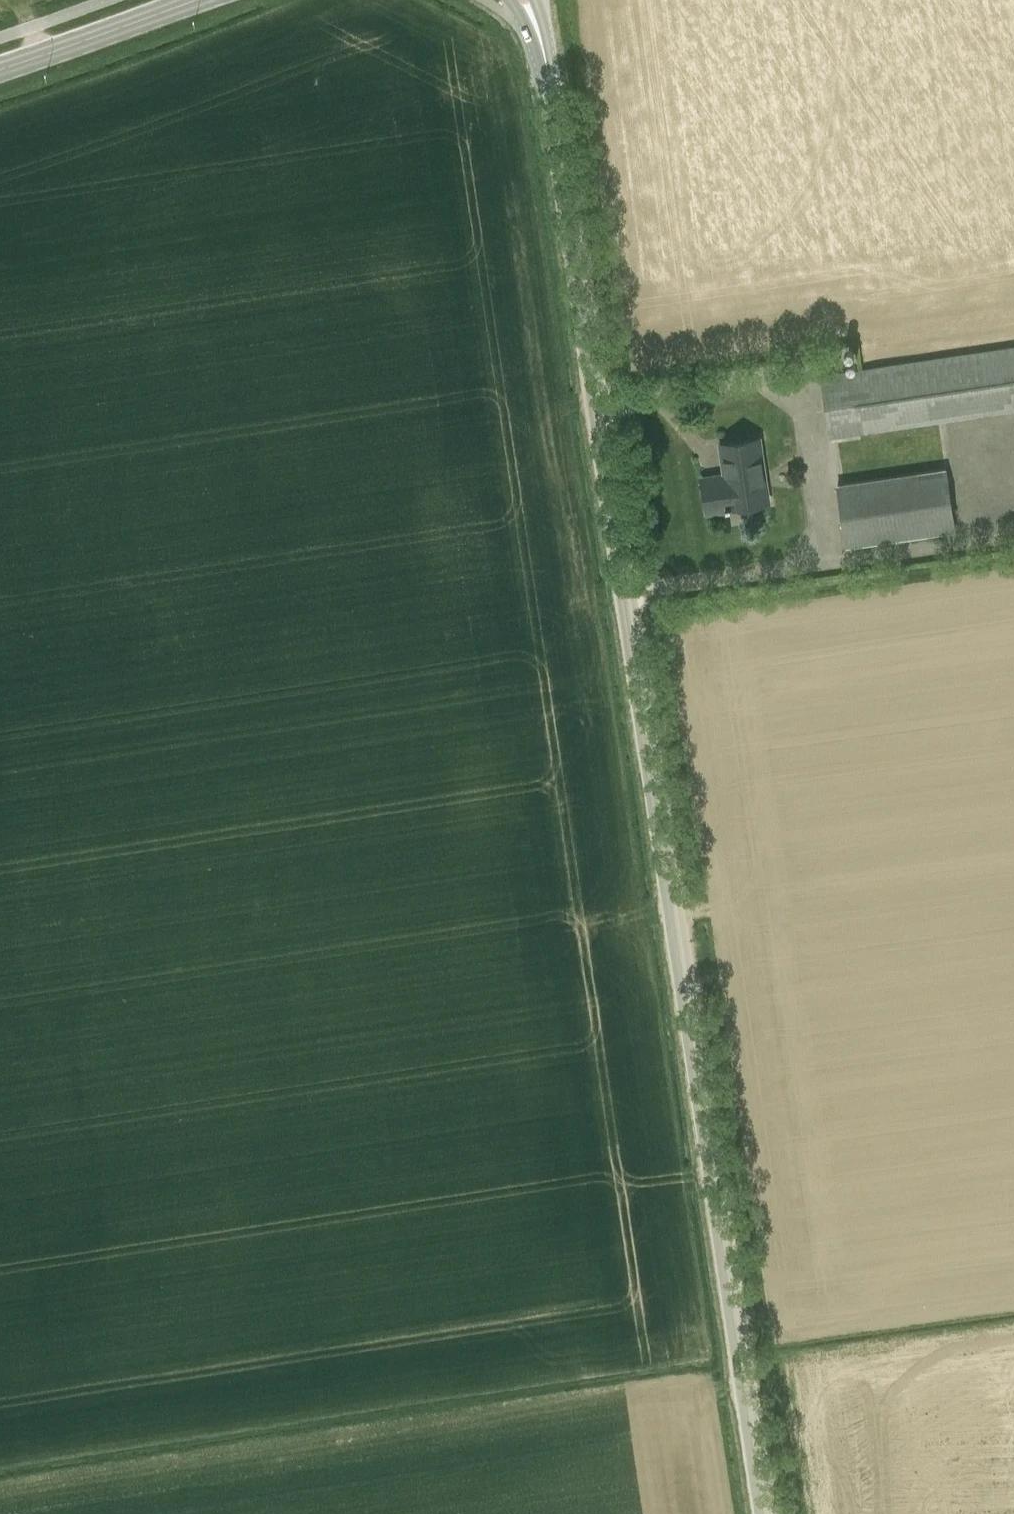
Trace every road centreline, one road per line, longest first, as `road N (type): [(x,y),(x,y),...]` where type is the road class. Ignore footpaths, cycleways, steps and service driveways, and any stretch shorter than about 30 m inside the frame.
road 1 (tertiary): [(765,1513),(545,60)]
road 2 (secondary): [(192,0),(0,69)]

